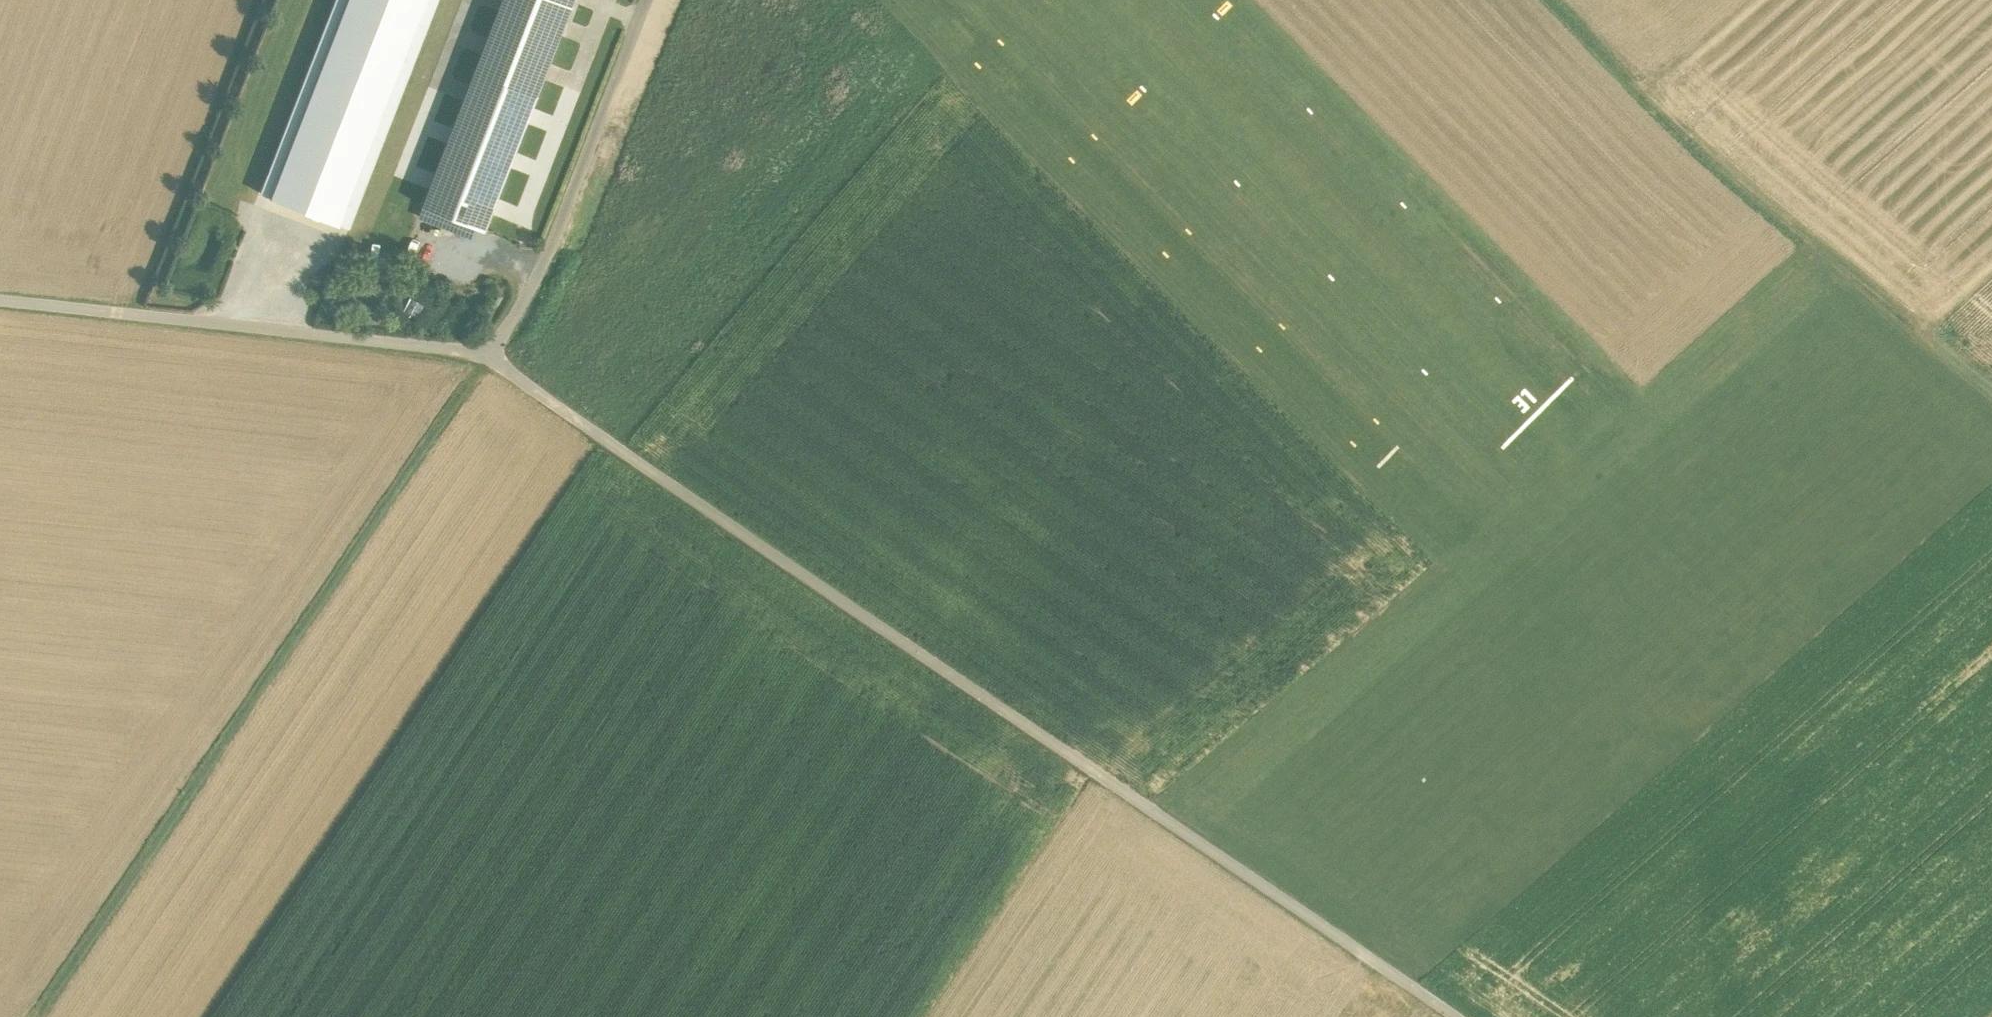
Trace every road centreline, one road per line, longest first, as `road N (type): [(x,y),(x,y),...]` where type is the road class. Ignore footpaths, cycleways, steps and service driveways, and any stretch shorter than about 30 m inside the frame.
road 1 (track): [(1456,1016),(486,353)]
road 2 (track): [(1549,0),(1740,192),(1991,393)]
road 3 (unclassified): [(647,0),(551,248),(486,353)]

